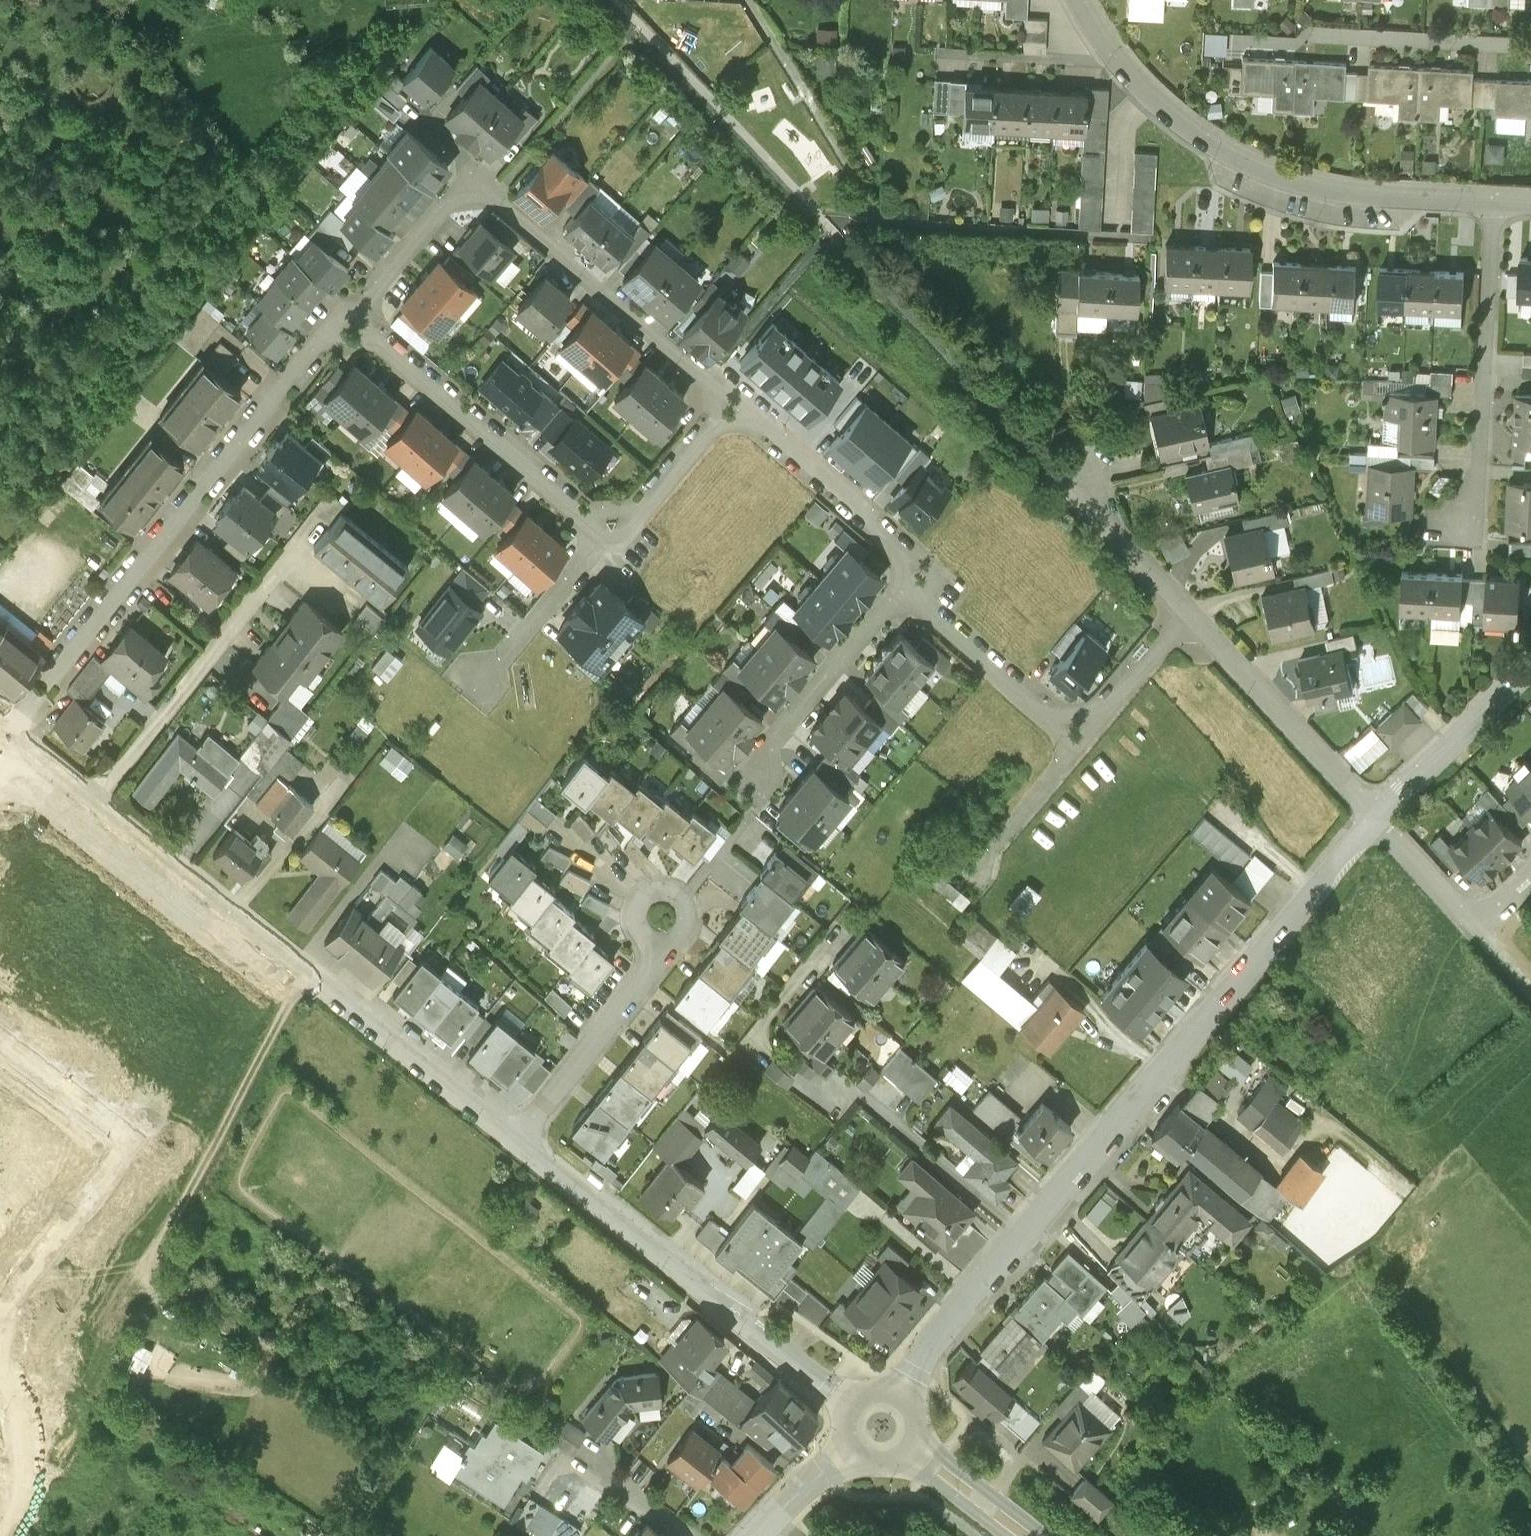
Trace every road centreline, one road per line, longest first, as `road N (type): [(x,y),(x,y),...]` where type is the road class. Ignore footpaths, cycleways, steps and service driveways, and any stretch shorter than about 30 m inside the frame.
road 1 (tertiary): [(11,727),(513,1136)]
road 2 (residential): [(1024,1232),(1380,819)]
road 3 (residential): [(354,313),(11,727)]
road 4 (residential): [(1024,1232),(847,1090),(835,1102),(748,1031),(827,932)]
road 5 (tertiary): [(513,1136),(844,1399)]
road 6 (residential): [(1120,63),(1189,127),(1278,181),(1345,198),(1493,203)]
road 7 (residential): [(0,1038),(130,1137),(0,1306)]
road 8 (residential): [(609,530),(354,313)]
road 9 (track): [(303,966),(223,1131),(149,1259)]
road 10 (residential): [(715,394),(493,197),(475,169)]
road 11 (residential): [(749,0),(886,224),(828,223)]
road 12 (residential): [(1465,518),(1480,477),(1493,203)]
road 13 (residential): [(1186,617),(1380,819)]
road 14 (residential): [(912,591),(744,775)]
road 15 (residential): [(659,944),(634,988),(513,1136)]
road 16 (residential): [(1380,819),(1477,933),(1530,868)]
road 17 (residential): [(1303,36),(1530,49)]
road 18 (residential): [(1380,819),(1530,672)]
road 19 (residential): [(901,550),(743,418)]
road 20 (residential): [(1052,468),(1186,617)]
road 21 (residential): [(899,1386),(1024,1232)]
road 22 (residential): [(609,530),(485,673)]
road 23 (residential): [(475,169),(354,313)]
road 24 (residential): [(941,53),(1120,63)]
road 25 (residential): [(1039,701),(912,591)]
road 26 (residential): [(685,897),(766,794),(744,775)]
road 27 (residential): [(1079,737),(980,862)]
road 28 (tertiary): [(1043,1535),(920,1439)]
road 29 (residential): [(678,1535),(603,1481),(592,1497),(558,1474)]
road 30 (residential): [(708,429),(628,521),(609,530)]
road 31 (residential): [(1186,617),(1102,712)]
road 32 (tertiary): [(906,1458),(1005,1535)]
road 33 (residential): [(757,1535),(847,1454)]

